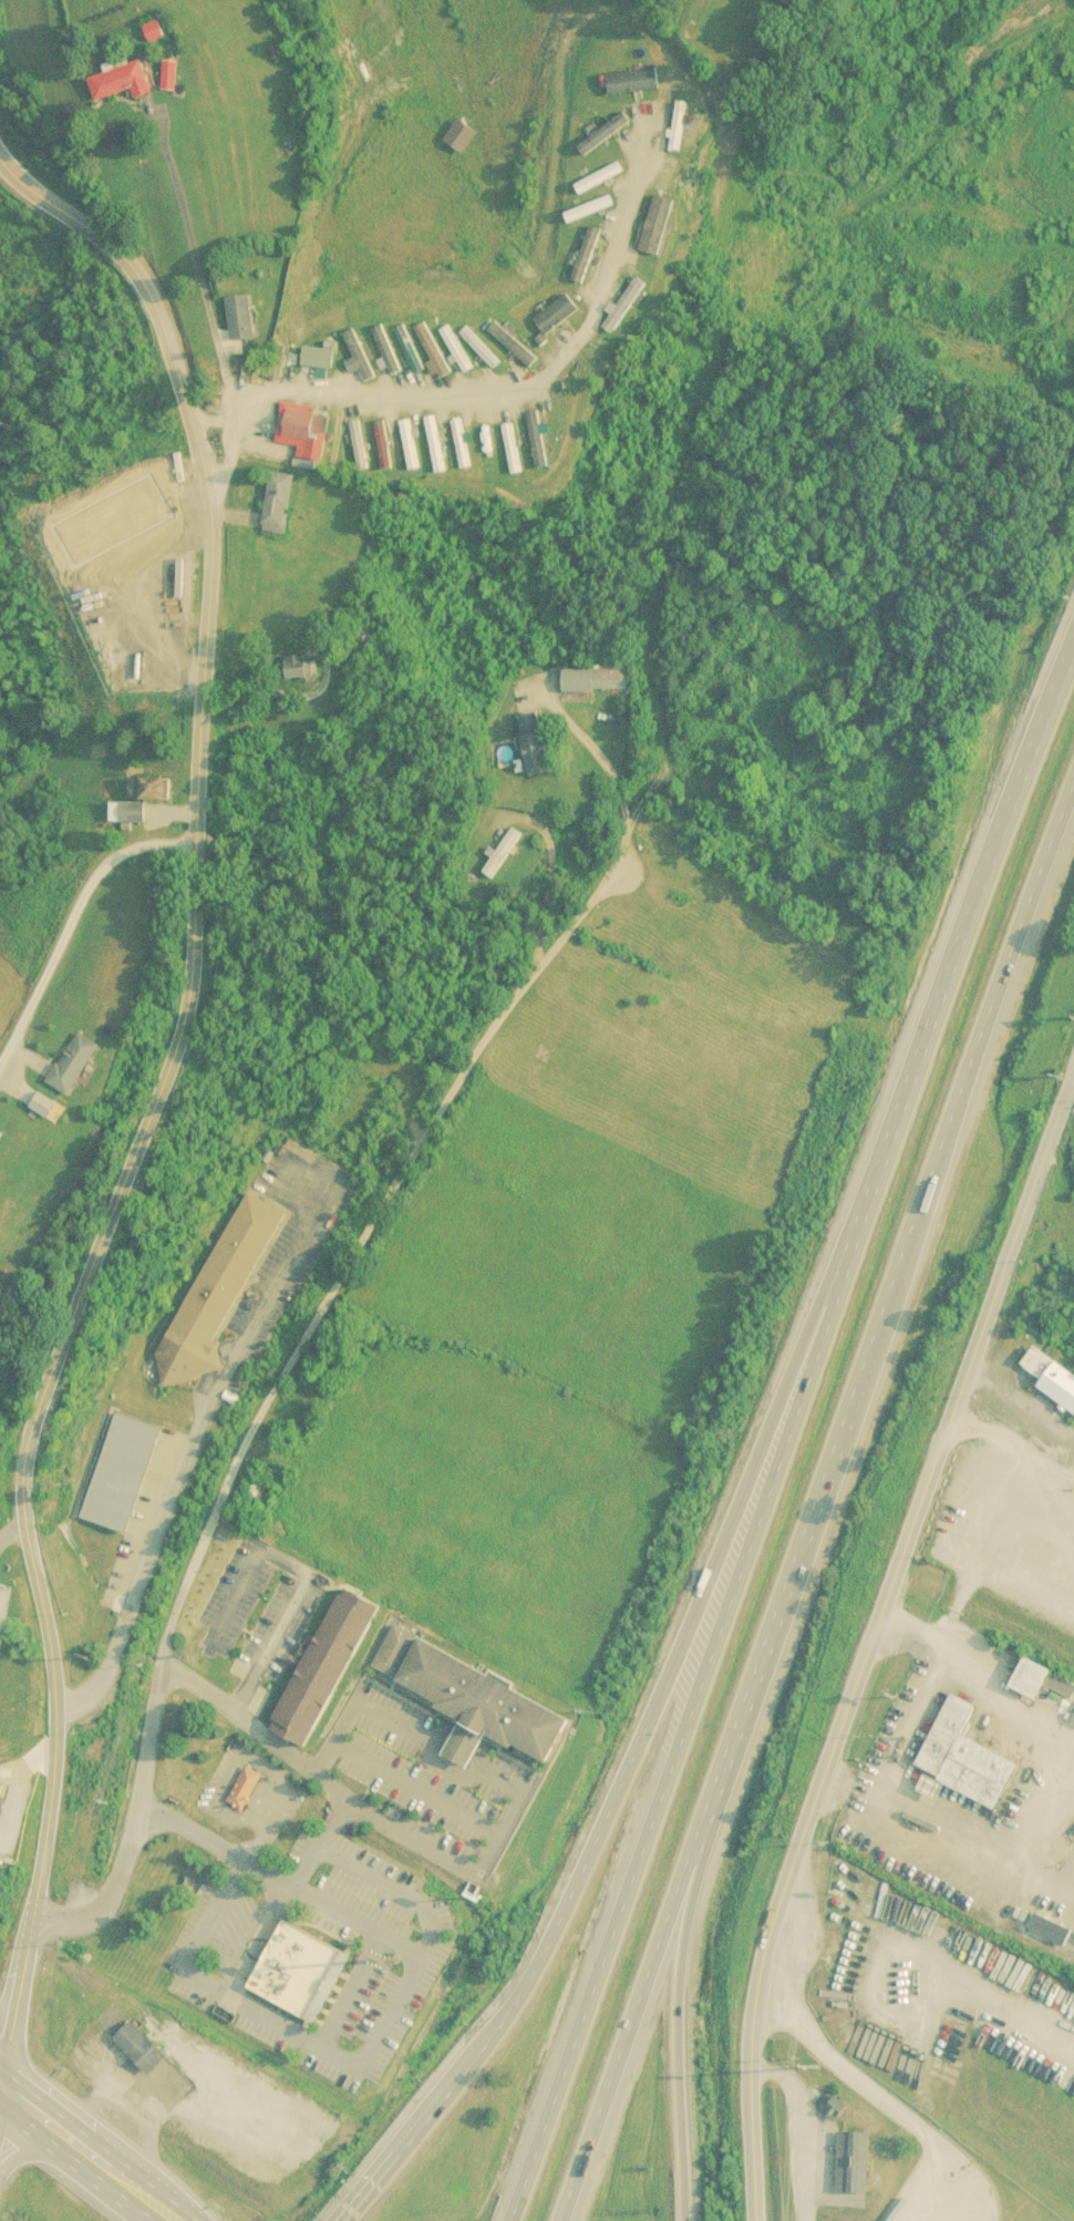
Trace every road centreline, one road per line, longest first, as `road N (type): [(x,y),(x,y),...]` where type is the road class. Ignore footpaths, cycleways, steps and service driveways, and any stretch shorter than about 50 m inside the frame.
road 1 (tertiary): [(0,2056),(39,1913),(58,1724),(29,1525),(30,1441),(194,980),(192,841),(210,585),(195,423),(137,269),(0,156)]
road 2 (motorway): [(1073,626),(576,2005),(508,2220)]
road 3 (motorway): [(556,2220),(1073,764)]
road 4 (motorway): [(900,1103),(567,1899),(490,2038),(344,2220)]
road 5 (residential): [(756,2220),(747,2075),(779,1901),(1073,1070)]
road 6 (residential): [(95,1916),(141,1820),(157,1662),(251,1419),(610,856)]
road 7 (motorway): [(679,2220),(683,1926),(715,1781)]
road 8 (primary): [(182,2220),(0,2074)]

